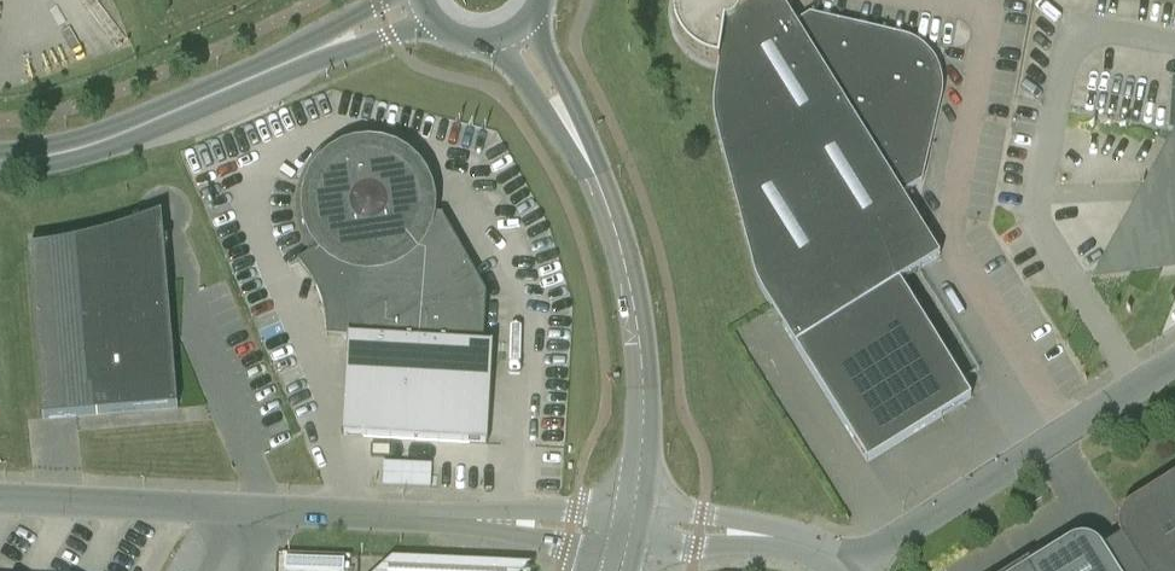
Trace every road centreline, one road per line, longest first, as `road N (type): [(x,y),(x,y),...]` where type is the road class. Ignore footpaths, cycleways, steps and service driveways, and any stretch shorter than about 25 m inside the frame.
road 1 (tertiary): [(634,501),(645,426),(635,310),(614,208),(514,24)]
road 2 (secondary): [(0,164),(71,156),(166,121),(430,0)]
road 3 (unclassified): [(438,520),(0,498)]
road 4 (unclassified): [(1174,370),(849,568)]
road 5 (unclassified): [(634,501),(438,520)]
road 6 (unclassified): [(438,520),(622,564)]
road 7 (unclassified): [(622,564),(778,538)]
road 8 (unclassified): [(778,538),(634,501)]

